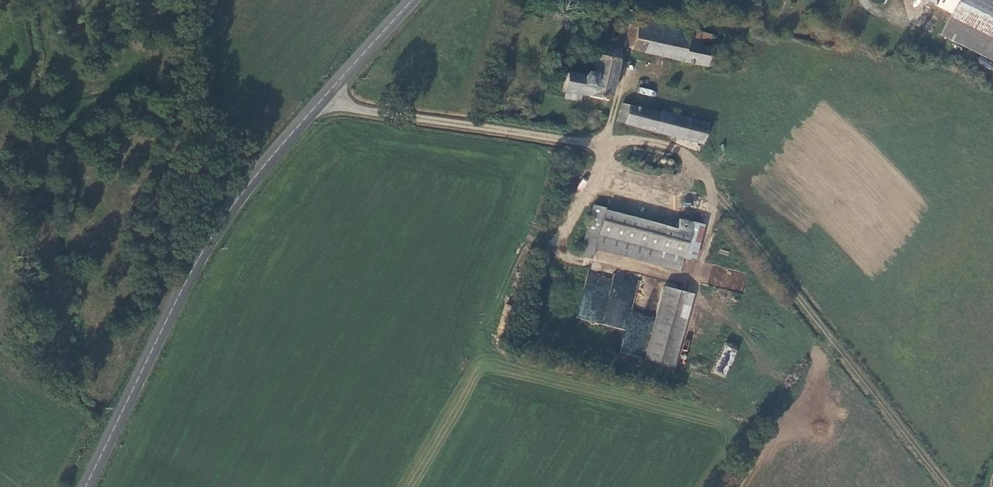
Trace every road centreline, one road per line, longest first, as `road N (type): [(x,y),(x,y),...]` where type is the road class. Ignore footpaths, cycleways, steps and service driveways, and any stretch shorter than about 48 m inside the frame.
road 1 (tertiary): [(87,486),(209,245),(313,110)]
road 2 (residential): [(313,110),(614,155)]
road 3 (tertiary): [(313,110),(416,0)]

